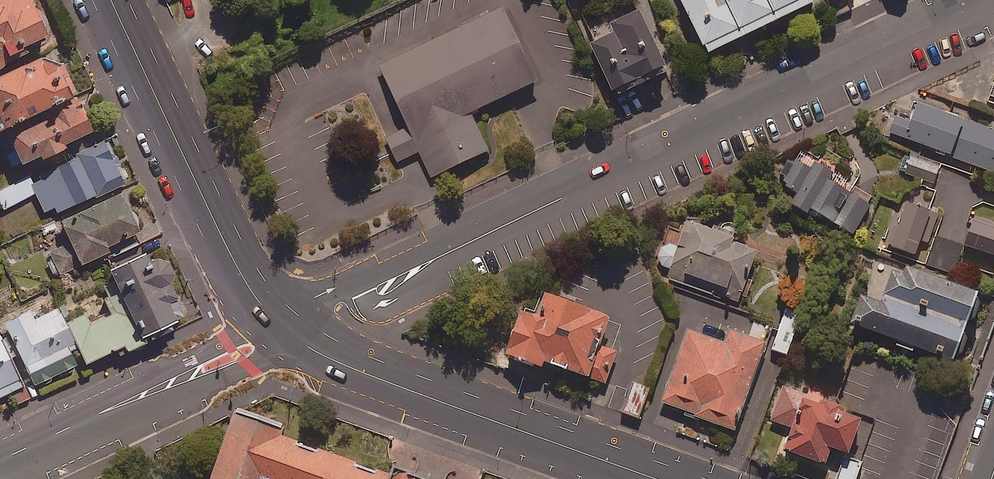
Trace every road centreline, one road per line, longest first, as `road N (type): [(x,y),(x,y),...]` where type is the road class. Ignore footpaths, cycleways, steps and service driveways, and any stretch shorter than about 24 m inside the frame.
road 1 (tertiary): [(991,0),(462,246)]
road 2 (secondary): [(283,324),(373,375),(687,478)]
road 3 (secondary): [(111,0),(241,269),(283,324)]
road 4 (tertiary): [(0,464),(283,324)]
road 5 (tertiary): [(462,246),(427,283),(397,300),(371,299),(361,283)]

